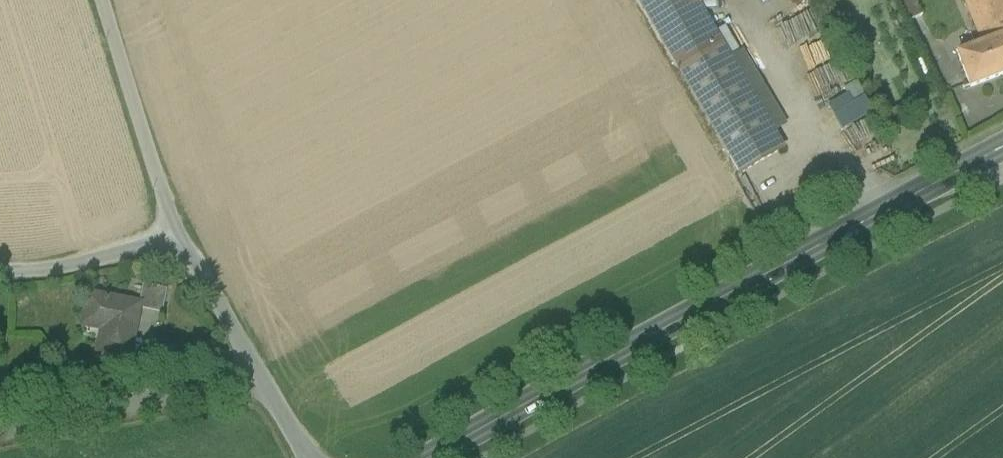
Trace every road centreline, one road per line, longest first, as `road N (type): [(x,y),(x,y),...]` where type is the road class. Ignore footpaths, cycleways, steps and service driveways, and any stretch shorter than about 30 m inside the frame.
road 1 (primary): [(1002,148),(430,457)]
road 2 (track): [(0,432),(255,378)]
road 3 (unclassified): [(311,457),(255,378),(177,235)]
road 4 (unclassified): [(177,235),(102,0)]
road 5 (unclassified): [(177,235),(67,268),(0,272)]

